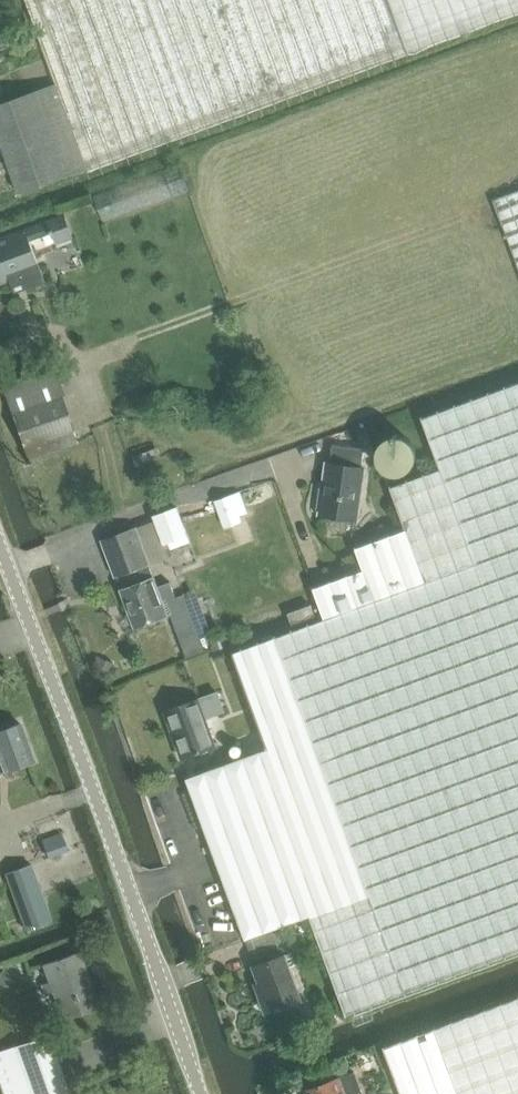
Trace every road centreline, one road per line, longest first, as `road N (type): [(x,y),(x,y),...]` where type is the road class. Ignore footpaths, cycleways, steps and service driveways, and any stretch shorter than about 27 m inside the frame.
road 1 (unclassified): [(207,1093),(0,537)]

